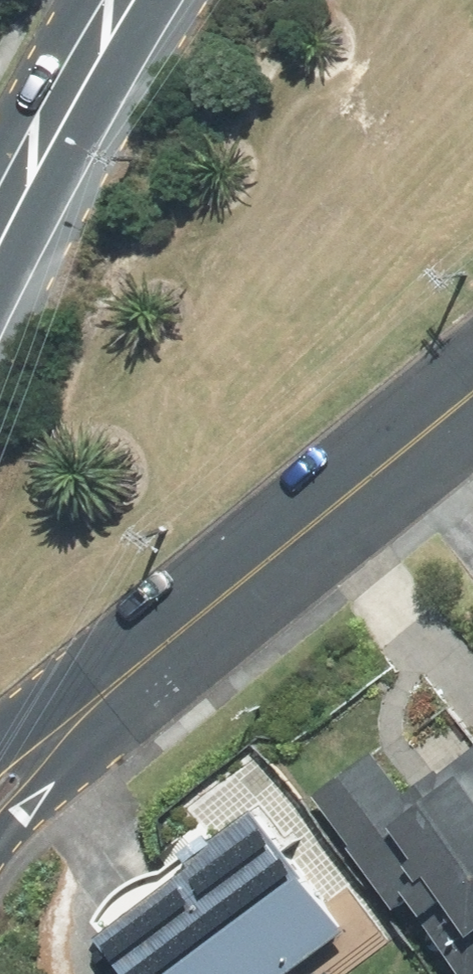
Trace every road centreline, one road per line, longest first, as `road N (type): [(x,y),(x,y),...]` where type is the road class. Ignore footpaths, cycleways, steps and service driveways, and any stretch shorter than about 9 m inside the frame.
road 1 (tertiary): [(141,661),(472,393)]
road 2 (secondary): [(0,281),(143,0)]
road 3 (tertiary): [(141,661),(0,838)]
road 4 (tertiary): [(0,753),(141,661)]

